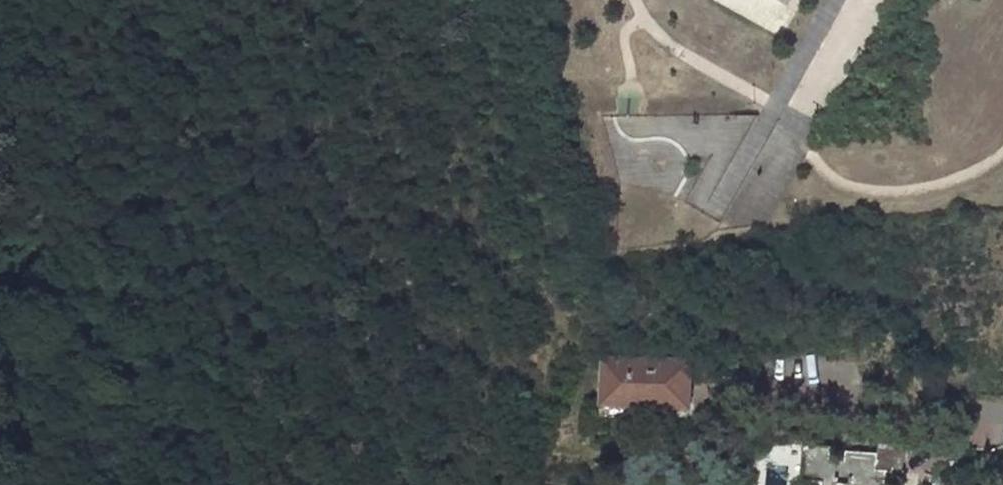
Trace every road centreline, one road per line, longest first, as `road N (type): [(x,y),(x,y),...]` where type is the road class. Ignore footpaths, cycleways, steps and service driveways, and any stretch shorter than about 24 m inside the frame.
road 1 (residential): [(998,411),(876,399)]

